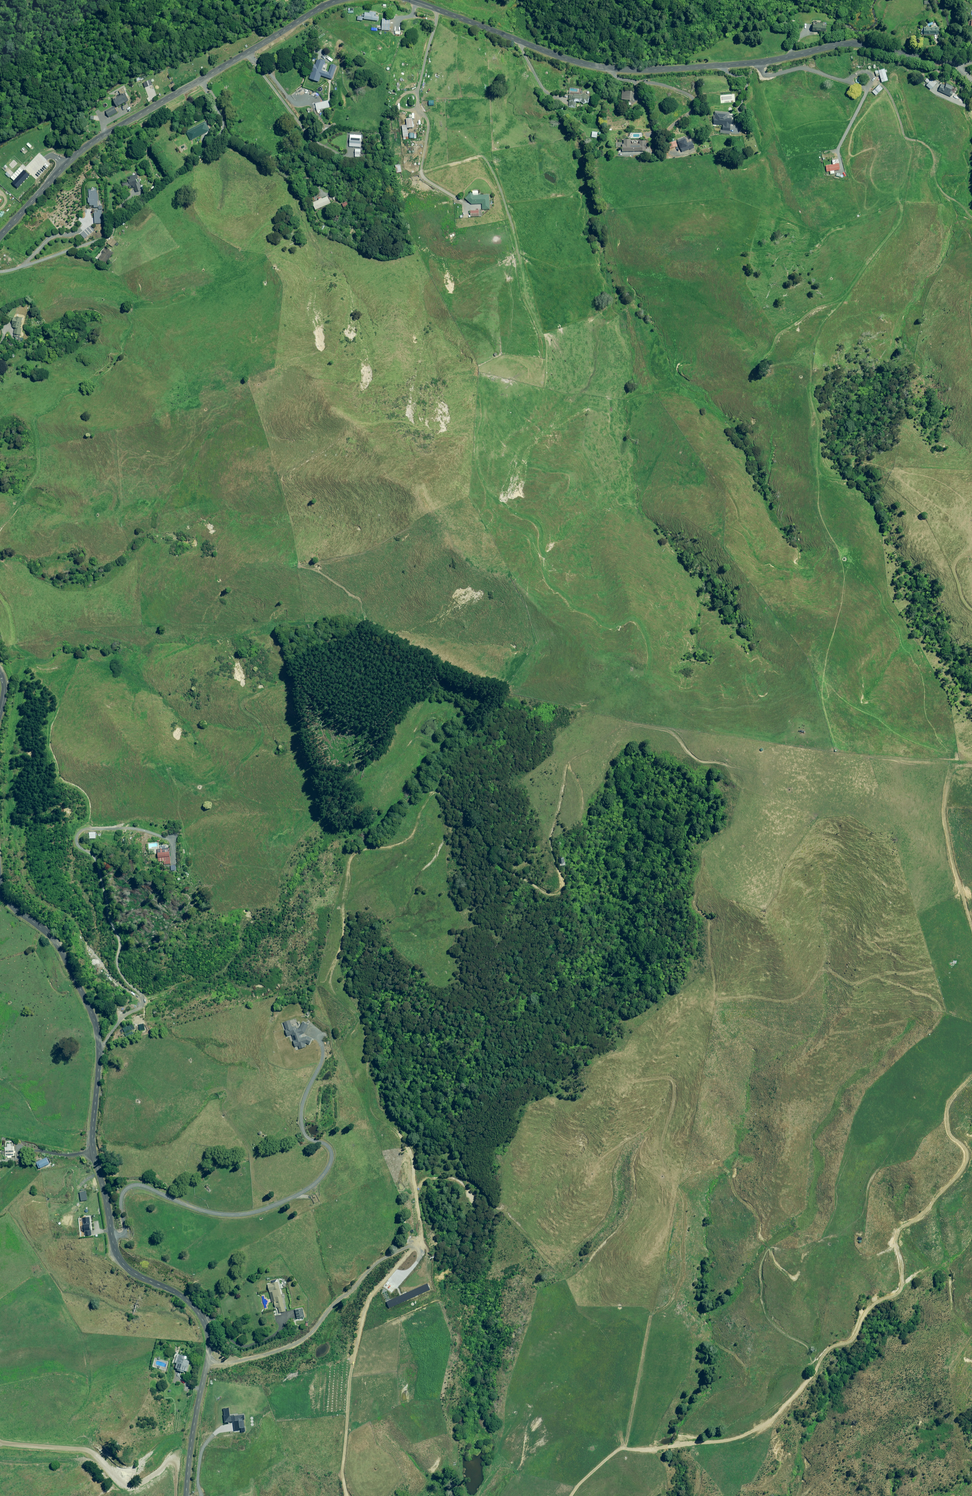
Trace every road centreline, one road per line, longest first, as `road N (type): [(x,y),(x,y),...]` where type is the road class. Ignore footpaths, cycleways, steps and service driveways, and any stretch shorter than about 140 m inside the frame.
road 1 (track): [(421,1242),(408,1171),(372,1114),(371,1037),(329,978),(357,852),(412,840),(437,789),(484,868),(558,892),(550,838),(569,762),(622,726),(661,729),(699,759),(755,772)]
road 2 (unclassified): [(187,1495),(207,1321),(179,1289),(125,1266),(114,1245),(92,1145),(98,1034),(91,1003),(80,975),(0,884)]
road 3 (track): [(570,1495),(621,1448),(723,1442),(767,1426),(824,1355),(854,1339),(866,1309),(902,1293),(900,1232),(968,1163),(946,1108),(971,1078)]
road 4 (track): [(621,1448),(651,1315),(684,1271),(680,1184),(721,1166),(758,1213),(760,1238),(796,1279),(811,1247),(825,1240),(856,1233),(861,1256),(872,1258),(896,1243)]
road 5 (unclassified): [(410,0),(607,68),(732,65),(853,43),(971,61)]
road 6 (track): [(680,1184),(660,1149),(675,1080),(626,1075),(713,1002),(798,997),(822,968),(855,985),(878,975),(933,998),(942,1011)]
road 7 (unclassified): [(0,236),(89,144),(339,0)]
road 8 (track): [(84,830),(122,815),(158,766),(198,786),(231,776),(262,739),(261,722),(243,702),(290,680)]
road 9 (track): [(421,175),(483,157),(516,233),(527,301),(542,335),(543,384)]
road 10 (track): [(347,1495),(350,1377),(365,1310),(421,1242)]
road 11 (track): [(0,527),(40,465),(35,420),(124,354),(130,312)]
road 12 (track): [(0,1442),(89,1450),(130,1489),(174,1459),(177,1495)]
road 13 (track): [(971,929),(943,814),(953,767),(971,768)]
road 14 (track): [(873,80),(892,100),(906,138),(932,150),(932,174),(945,196),(971,219)]
road 15 (track): [(767,1247),(761,1265),(769,1318),(810,1346)]
road 16 (track): [(878,975),(931,970),(875,948),(878,942)]

